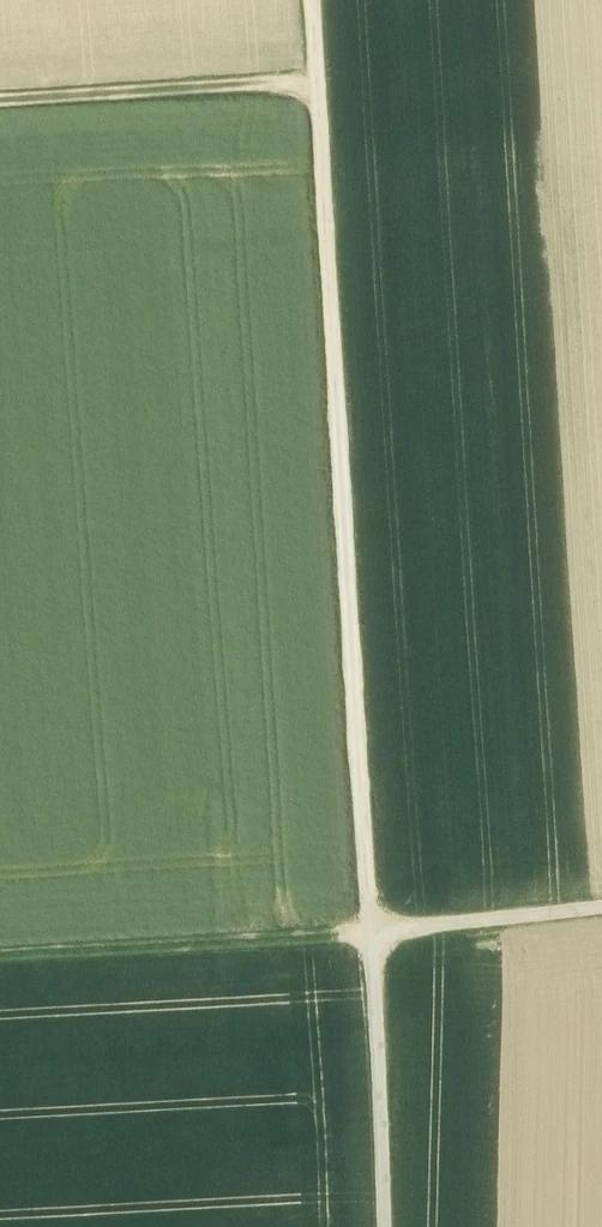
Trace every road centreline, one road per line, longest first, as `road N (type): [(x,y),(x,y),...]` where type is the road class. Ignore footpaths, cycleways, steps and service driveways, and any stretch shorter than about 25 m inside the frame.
road 1 (track): [(317,83),(371,932)]
road 2 (track): [(371,932),(0,955)]
road 3 (track): [(317,83),(0,102)]
road 4 (track): [(383,1226),(371,932)]
road 5 (track): [(371,932),(601,908)]

